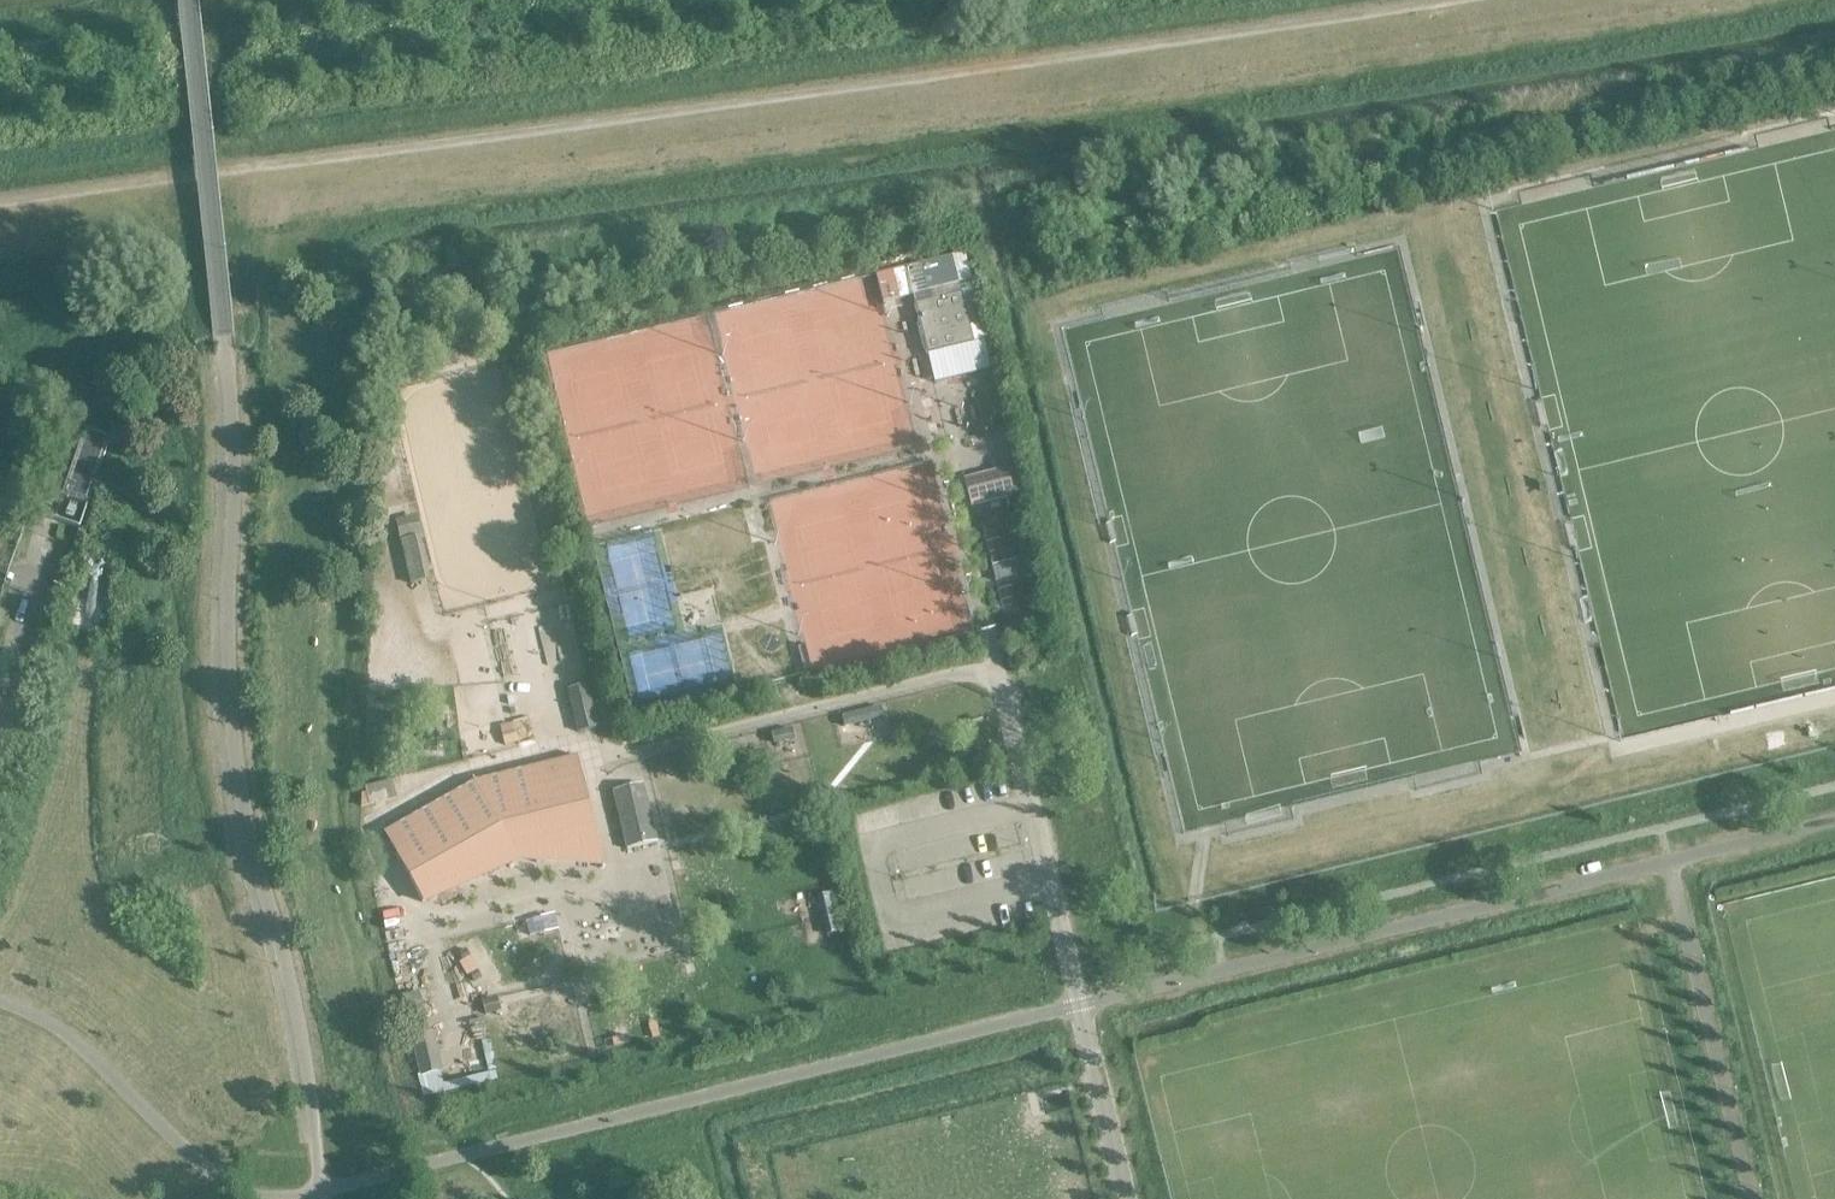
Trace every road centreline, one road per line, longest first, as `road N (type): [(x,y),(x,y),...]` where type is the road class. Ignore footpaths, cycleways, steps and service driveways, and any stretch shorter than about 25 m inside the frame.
road 1 (residential): [(1124,1198),(997,684),(987,674),(654,749)]
road 2 (residential): [(0,697),(42,572)]

